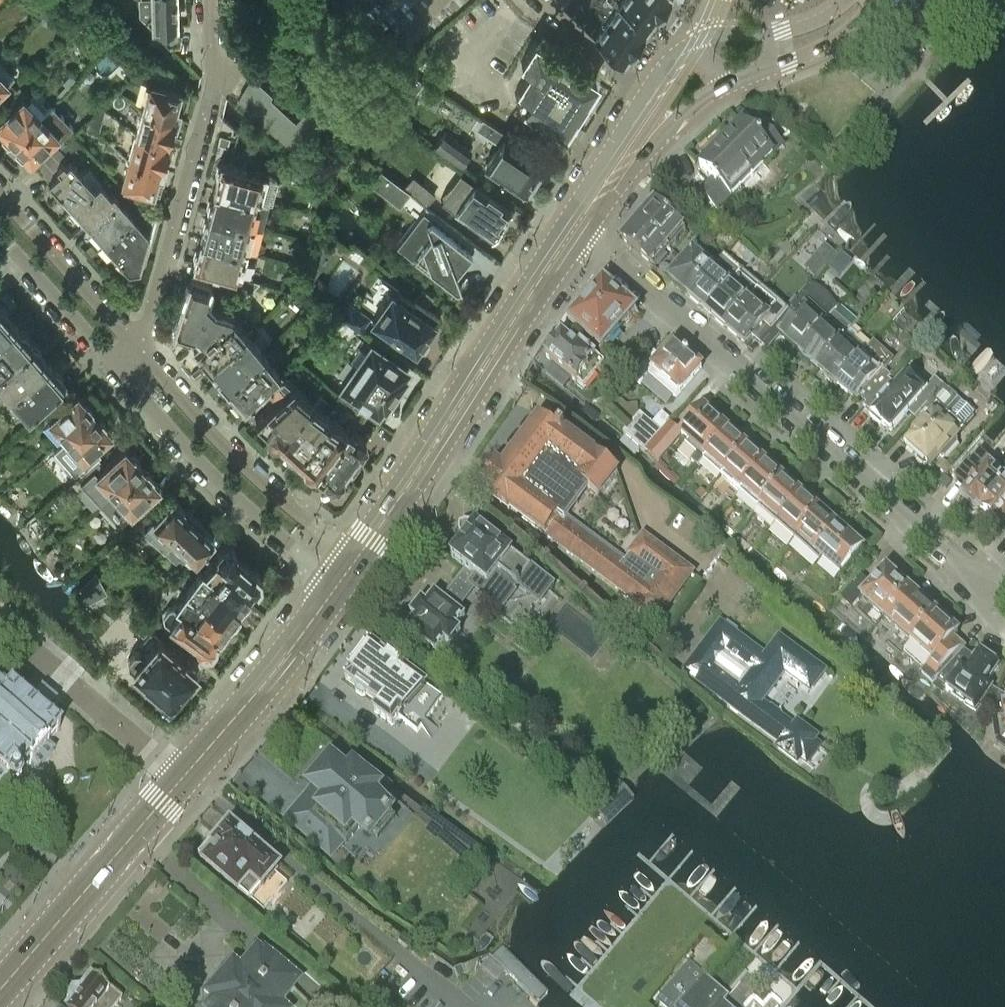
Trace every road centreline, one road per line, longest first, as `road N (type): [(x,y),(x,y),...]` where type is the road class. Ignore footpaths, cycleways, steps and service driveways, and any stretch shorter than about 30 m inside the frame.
road 1 (residential): [(993,597),(569,236)]
road 2 (tertiary): [(356,559),(569,236)]
road 3 (residential): [(139,351),(212,85),(209,24)]
road 4 (residential): [(119,370),(214,478),(333,591)]
road 5 (residential): [(356,559),(256,478),(139,351)]
road 6 (tertiary): [(182,778),(333,591)]
road 7 (residential): [(182,778),(0,626)]
road 8 (residential): [(139,351),(0,197)]
road 9 (residential): [(0,236),(119,370)]
road 10 (tertiary): [(76,902),(182,778)]
road 11 (tertiary): [(612,173),(694,100),(741,78)]
road 12 (tertiary): [(698,43),(668,64),(644,99),(612,173)]
road 13 (tertiary): [(741,78),(834,40),(877,0)]
road 14 (tertiary): [(846,0),(805,26),(698,43)]

